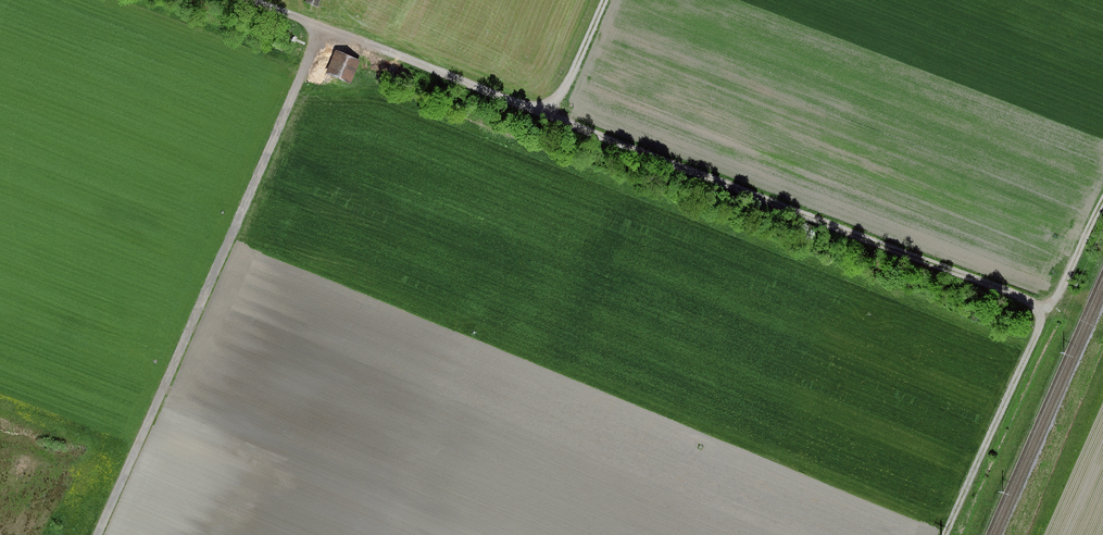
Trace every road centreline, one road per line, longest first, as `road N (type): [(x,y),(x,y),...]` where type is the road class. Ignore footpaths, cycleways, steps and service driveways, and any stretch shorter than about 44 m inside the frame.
road 1 (track): [(253,0),(1027,303),(1039,315)]
road 2 (track): [(334,31),(104,534)]
road 3 (track): [(1039,315),(948,534)]
road 4 (track): [(612,0),(561,117)]
road 5 (track): [(1102,208),(1060,298),(1039,315)]

